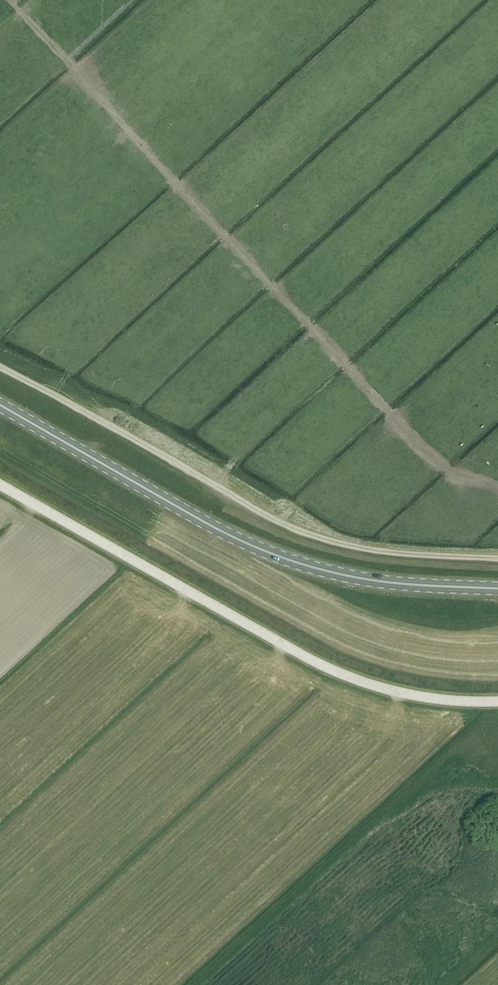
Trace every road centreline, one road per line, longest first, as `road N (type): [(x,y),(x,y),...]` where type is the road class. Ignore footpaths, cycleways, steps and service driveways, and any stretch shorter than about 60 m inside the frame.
road 1 (unclassified): [(497,701),(414,695),(345,676),(0,485)]
road 2 (track): [(497,557),(388,551),(310,533),(0,365)]
road 3 (primary): [(497,588),(377,581),(270,553),(0,405)]

